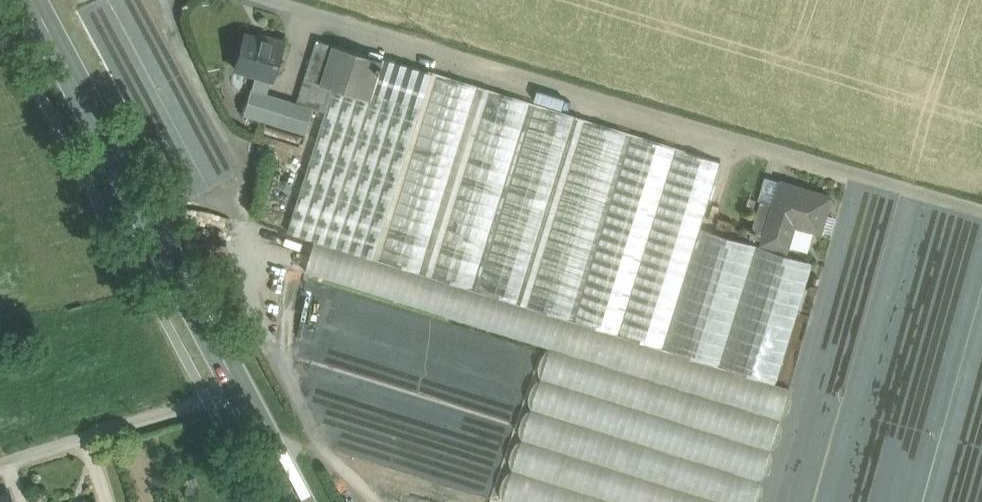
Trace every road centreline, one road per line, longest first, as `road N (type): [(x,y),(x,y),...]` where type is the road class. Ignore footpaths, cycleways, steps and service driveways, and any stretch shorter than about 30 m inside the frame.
road 1 (residential): [(272,0),(981,211)]
road 2 (primary): [(35,0),(246,390)]
road 3 (unclassified): [(246,390),(0,467)]
road 4 (primary): [(246,390),(304,501)]

